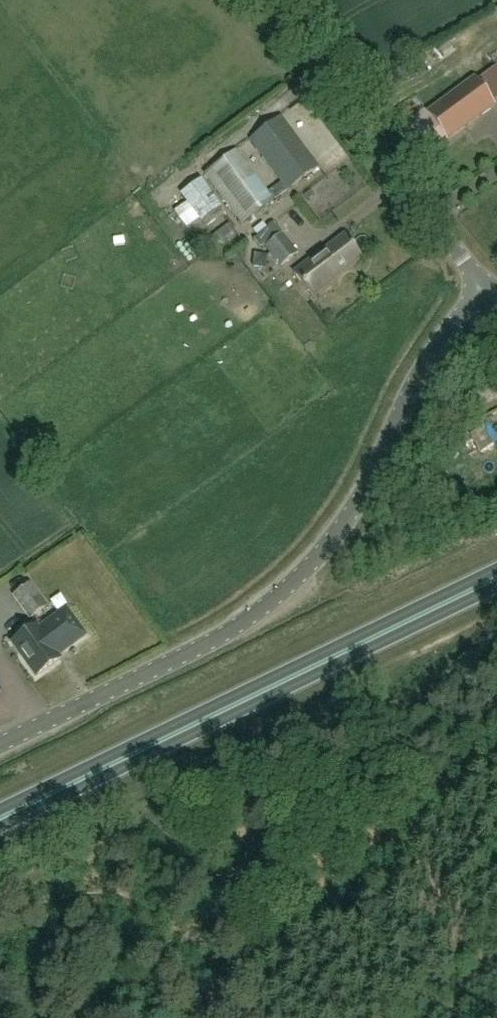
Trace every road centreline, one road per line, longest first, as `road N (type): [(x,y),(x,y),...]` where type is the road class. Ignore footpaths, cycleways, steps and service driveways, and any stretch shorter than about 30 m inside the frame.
road 1 (unclassified): [(0,745),(262,609),(308,571),(339,538),(425,369),(484,287)]
road 2 (trunk): [(0,821),(496,578)]
road 3 (unclassified): [(484,287),(266,0)]

